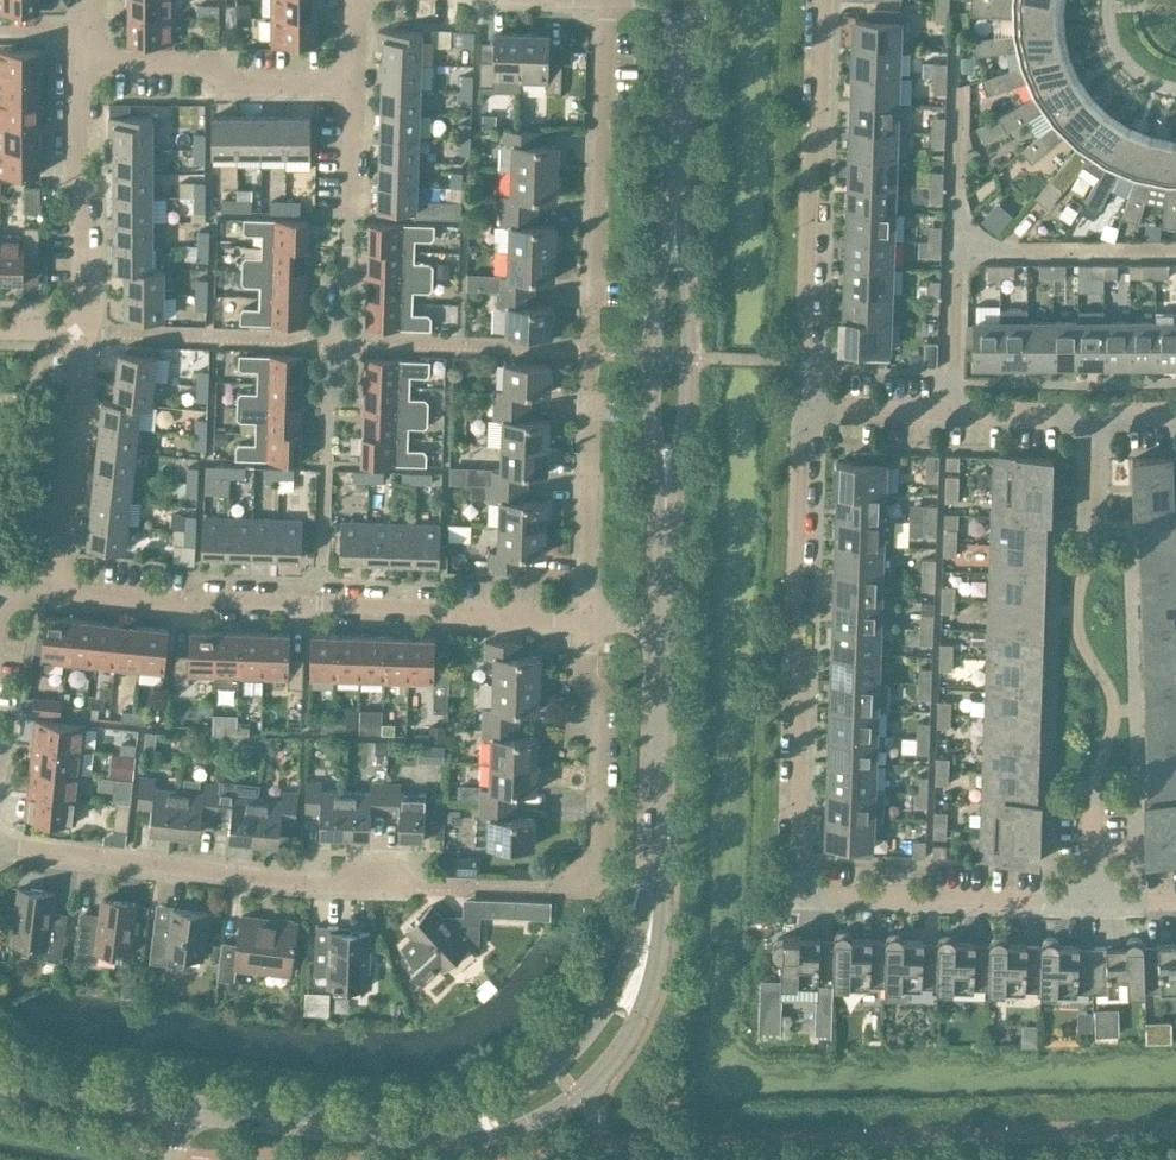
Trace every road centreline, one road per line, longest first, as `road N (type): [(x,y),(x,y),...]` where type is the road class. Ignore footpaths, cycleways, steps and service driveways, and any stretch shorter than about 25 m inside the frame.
road 1 (residential): [(1095,899),(795,895),(812,407)]
road 2 (residential): [(589,619),(608,0)]
road 3 (residential): [(60,591),(173,606),(192,599),(320,603),(589,619)]
road 4 (tertiary): [(377,1129),(405,1138),(484,1136),(538,1117),(578,1091),(639,1012),(659,928),(654,898)]
road 5 (residential): [(0,845),(311,885),(427,888)]
road 6 (residential): [(812,407),(823,0)]
road 7 (tertiary): [(654,898),(642,908),(627,961),(587,1033),(539,1077),(481,1107),(377,1129)]
road 8 (residential): [(1093,419),(1094,532),(1076,625),(1115,710),(1094,784)]
road 9 (residential): [(326,408),(336,395),(338,284),(345,273),(351,82)]
road 10 (residential): [(78,61),(216,61),(234,82),(351,82)]
road 11 (residential): [(812,407),(1093,419)]
road 12 (tertiary): [(662,621),(654,898)]
road 13 (tertiary): [(666,500),(687,404),(691,314),(675,227)]
road 14 (residential): [(586,880),(600,867),(607,702),(587,681),(589,619)]
road 15 (tertiary): [(675,227),(654,355),(666,500)]
road 16 (residential): [(84,330),(78,61)]
road 17 (residential): [(60,591),(84,330)]
road 18 (tertiary): [(683,0),(675,227)]
road 19 (tertiary): [(377,1129),(180,1107)]
road 20 (tertiary): [(180,1107),(0,1079)]
road 21 (tertiary): [(666,500),(662,621)]

